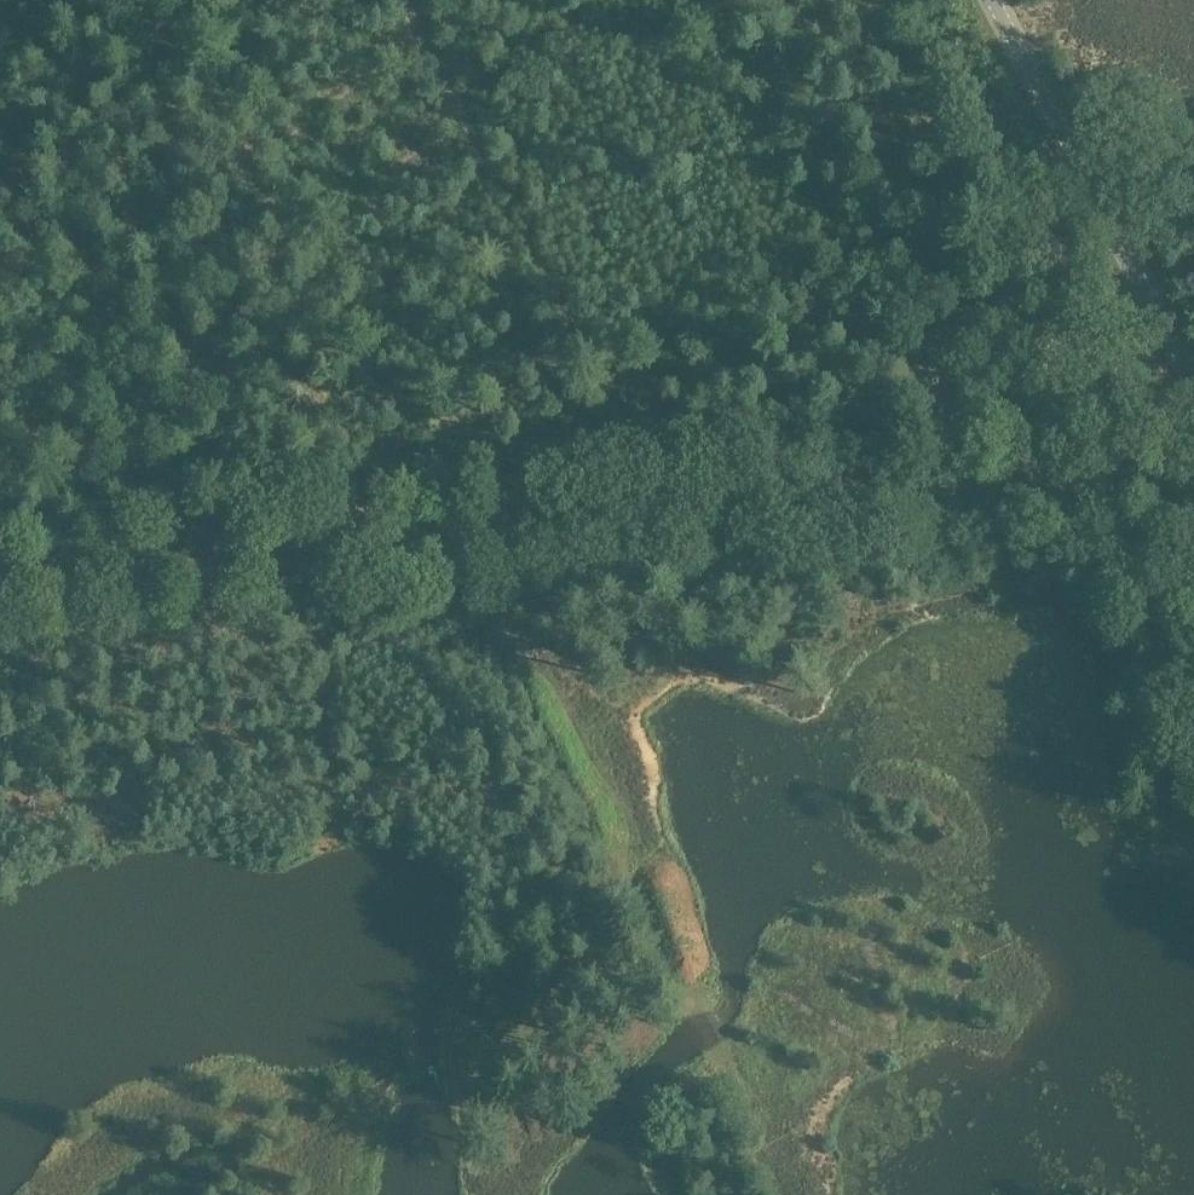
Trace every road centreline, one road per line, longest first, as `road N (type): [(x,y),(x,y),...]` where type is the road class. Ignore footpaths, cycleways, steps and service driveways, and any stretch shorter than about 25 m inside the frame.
road 1 (unclassified): [(0,580),(1193,478)]
road 2 (track): [(1050,405),(930,431),(672,454),(431,0)]
road 3 (tertiary): [(1193,384),(993,0)]

